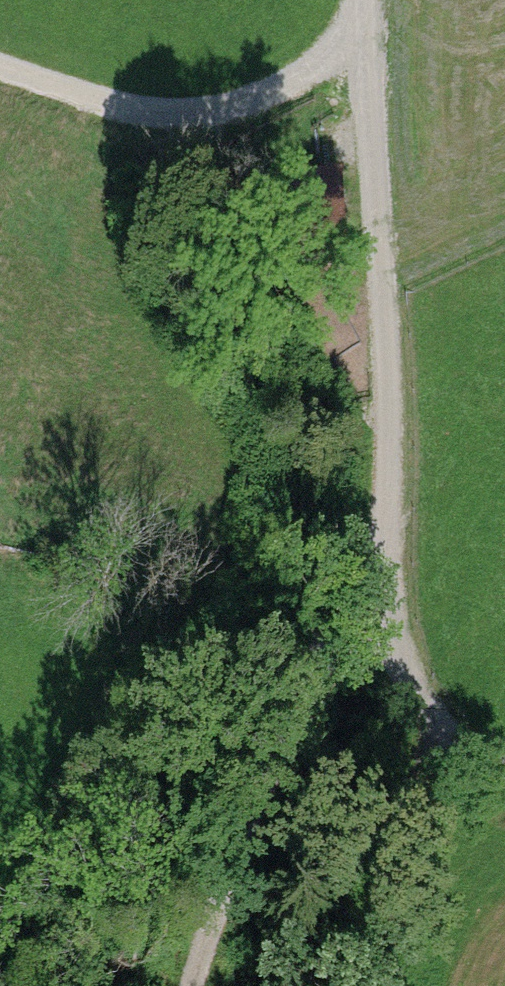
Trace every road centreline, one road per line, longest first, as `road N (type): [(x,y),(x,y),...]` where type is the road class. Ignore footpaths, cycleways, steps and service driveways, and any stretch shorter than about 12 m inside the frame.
road 1 (track): [(367,23),(391,491),(386,548)]
road 2 (track): [(386,548),(301,696),(197,985)]
road 3 (track): [(367,23),(297,80),(230,109),(134,113),(0,70)]
road 4 (track): [(386,548),(399,649),(429,727),(504,767)]
road 5 (track): [(429,727),(376,985)]

